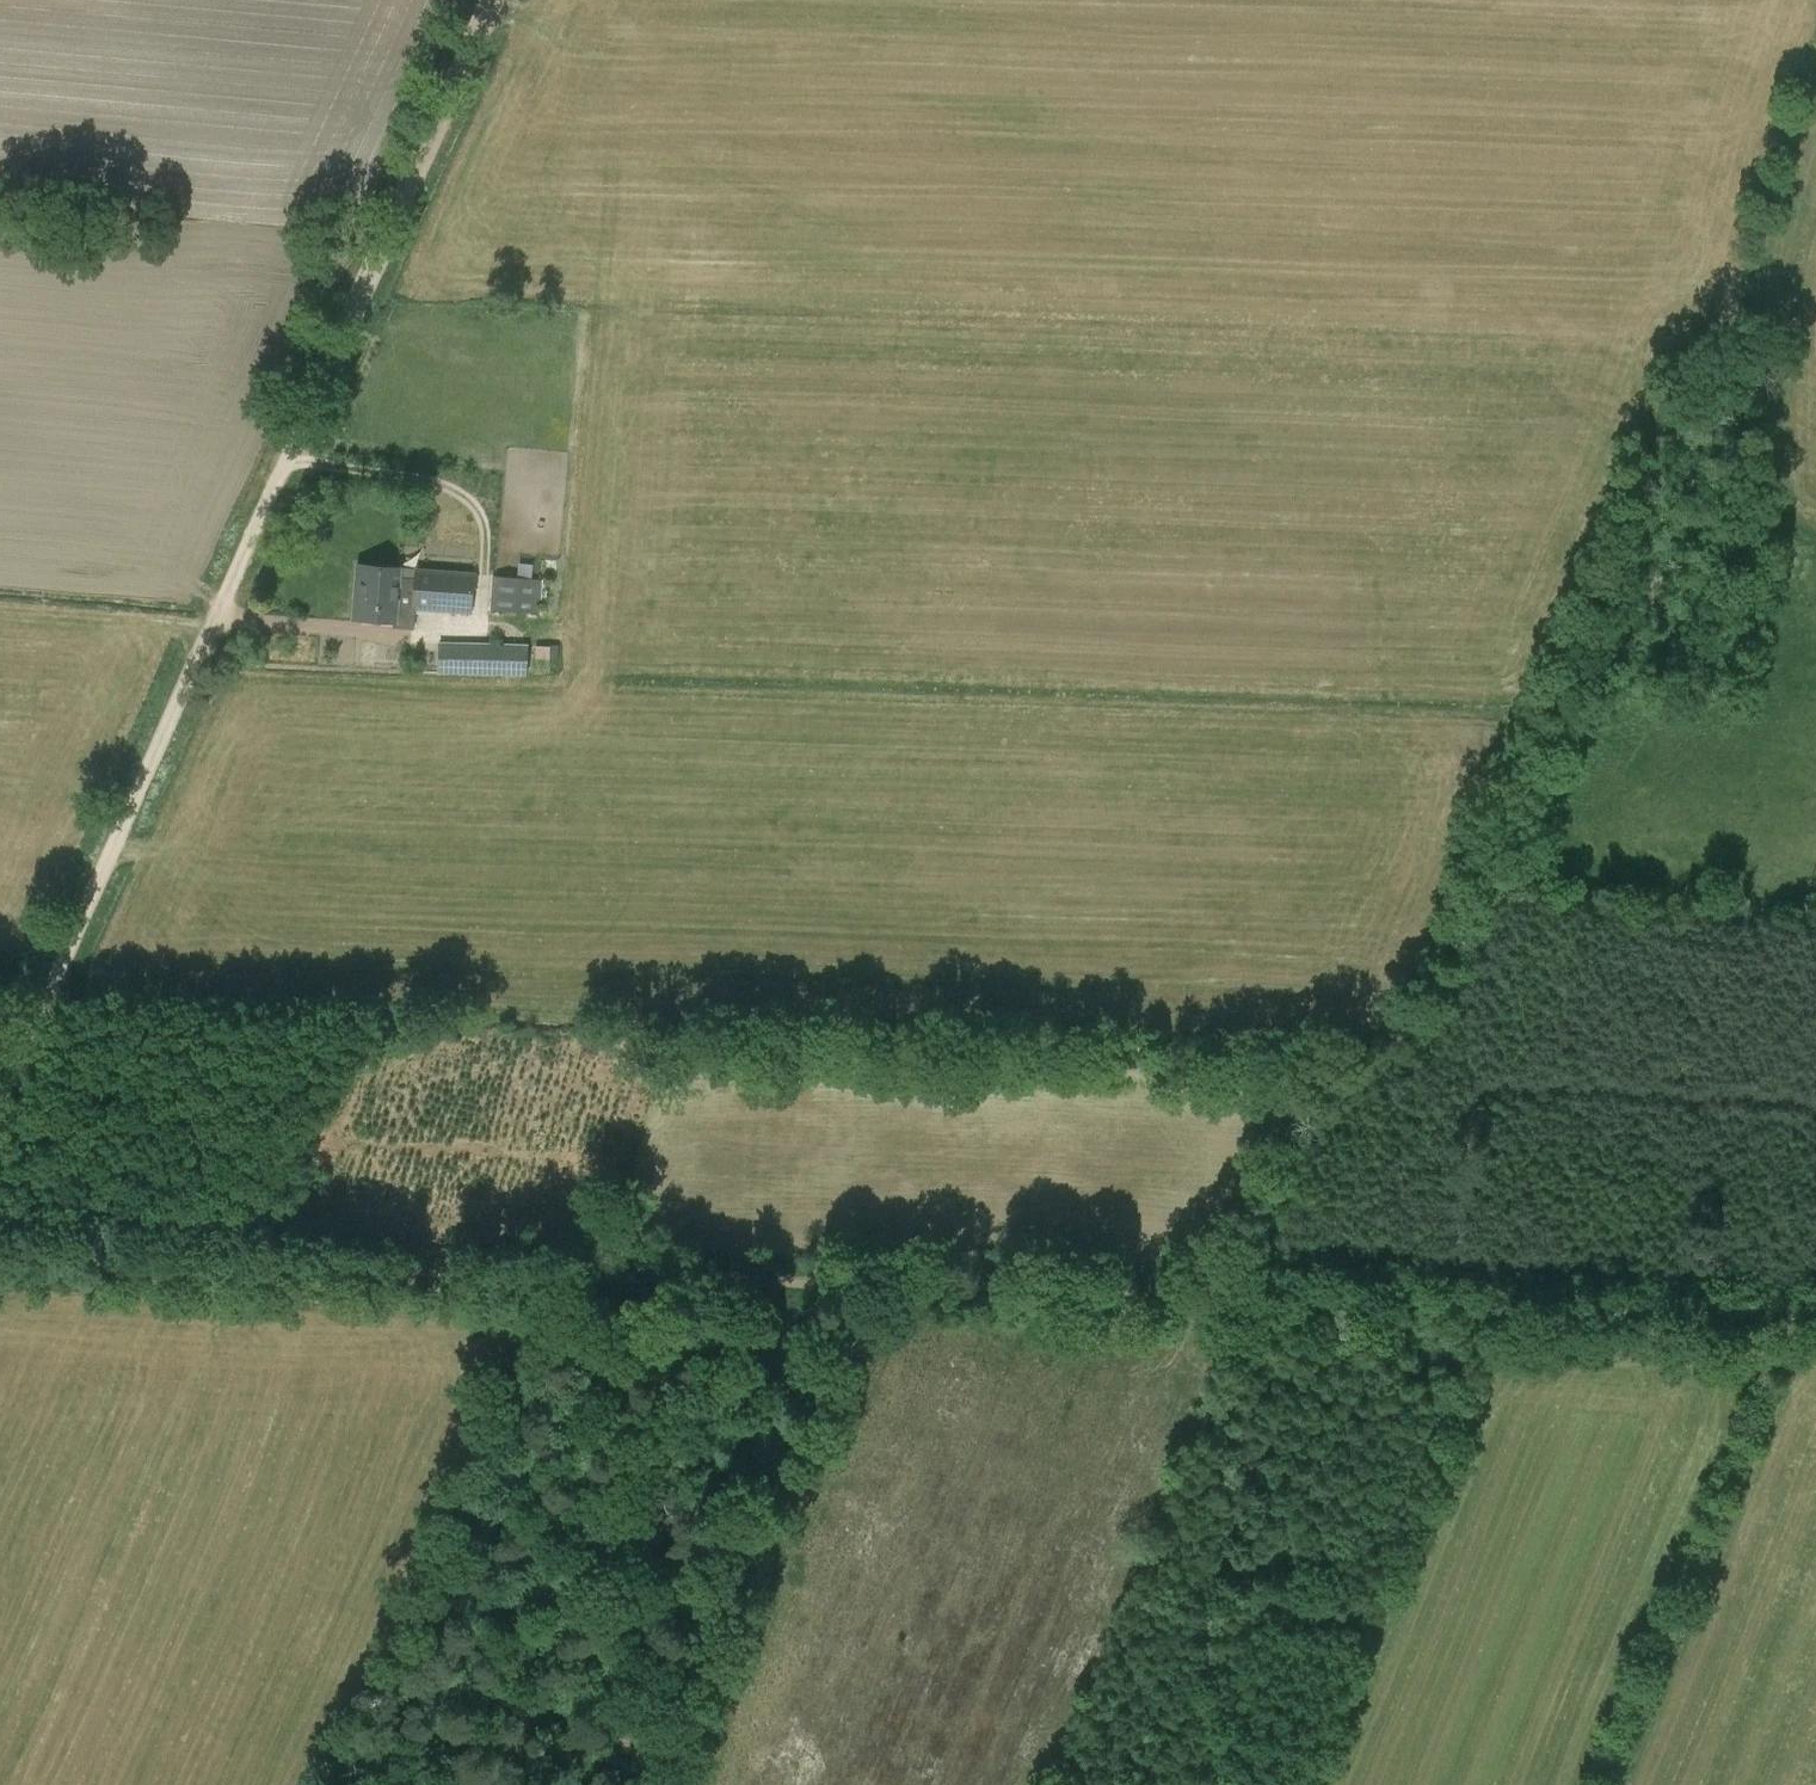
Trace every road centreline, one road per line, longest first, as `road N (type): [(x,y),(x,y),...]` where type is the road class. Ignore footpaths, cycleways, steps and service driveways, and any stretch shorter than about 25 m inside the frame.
road 1 (track): [(0,1257),(1815,1316)]
road 2 (track): [(488,0),(0,1102)]

